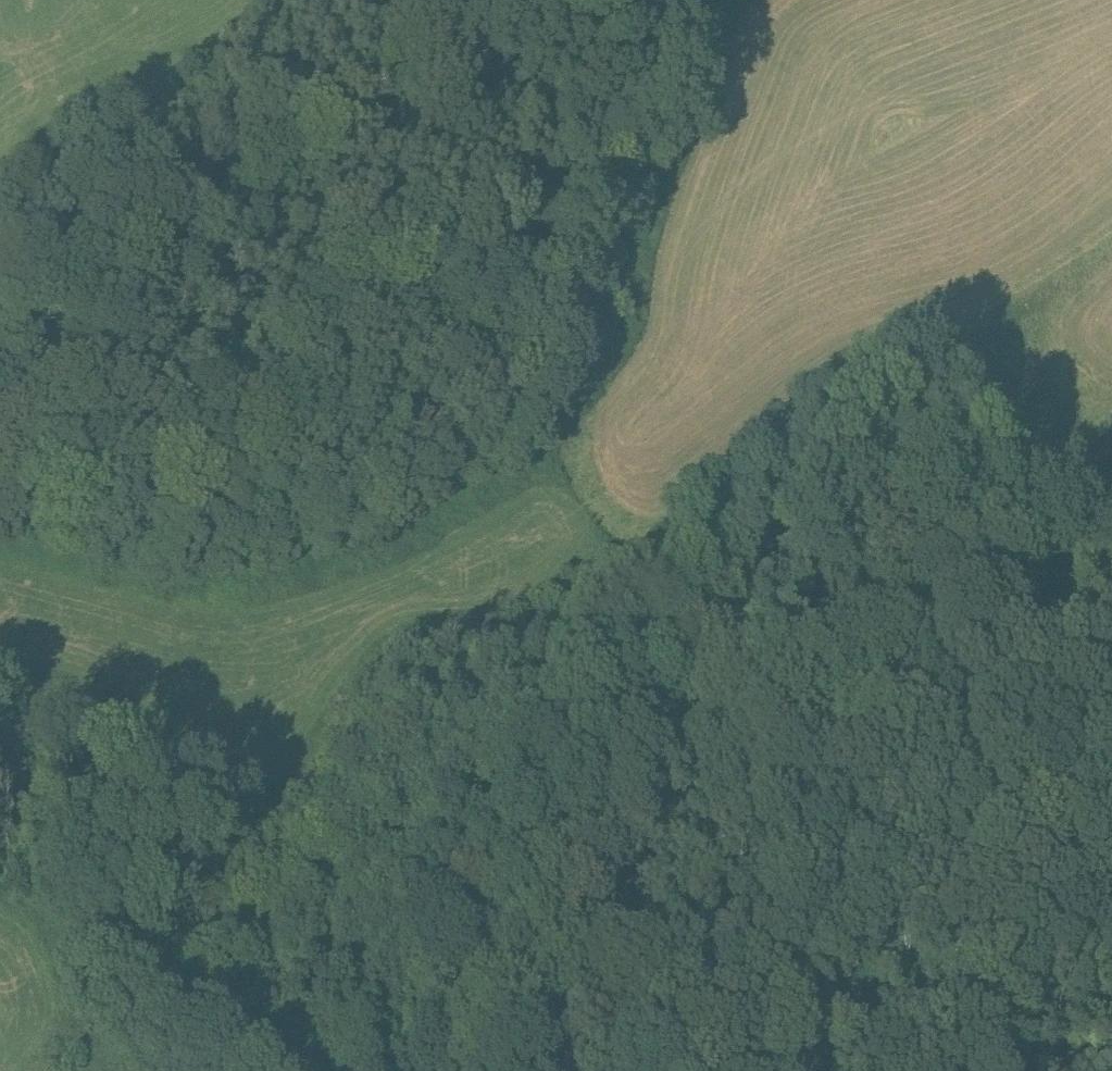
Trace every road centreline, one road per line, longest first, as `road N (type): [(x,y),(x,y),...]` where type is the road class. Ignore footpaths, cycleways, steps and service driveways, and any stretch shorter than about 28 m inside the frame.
road 1 (track): [(735,1070),(810,969),(941,829),(1111,709)]

